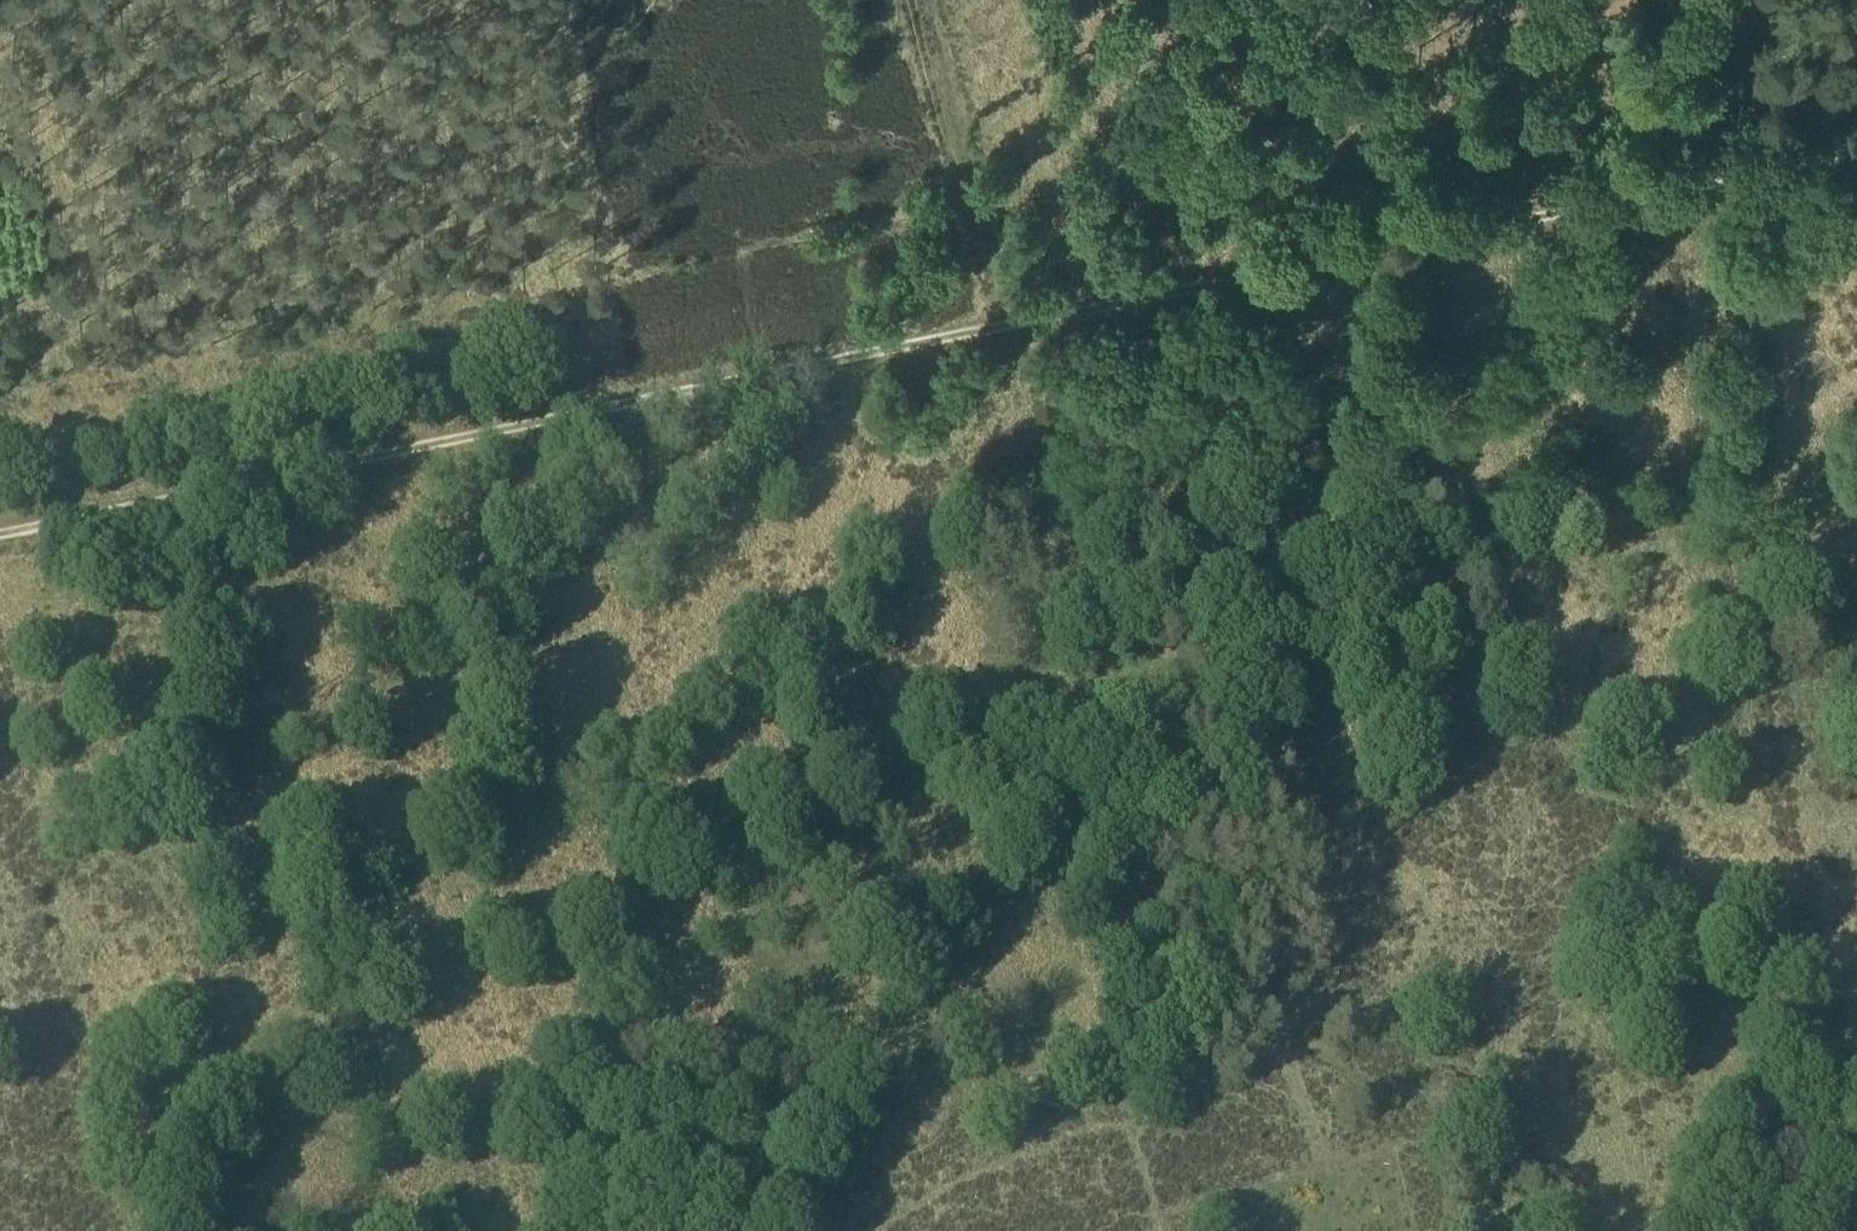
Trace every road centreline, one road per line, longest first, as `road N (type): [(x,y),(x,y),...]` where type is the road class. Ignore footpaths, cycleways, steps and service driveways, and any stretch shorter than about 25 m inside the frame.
road 1 (track): [(1856,153),(0,534)]
road 2 (track): [(945,0),(981,160),(1042,325)]

